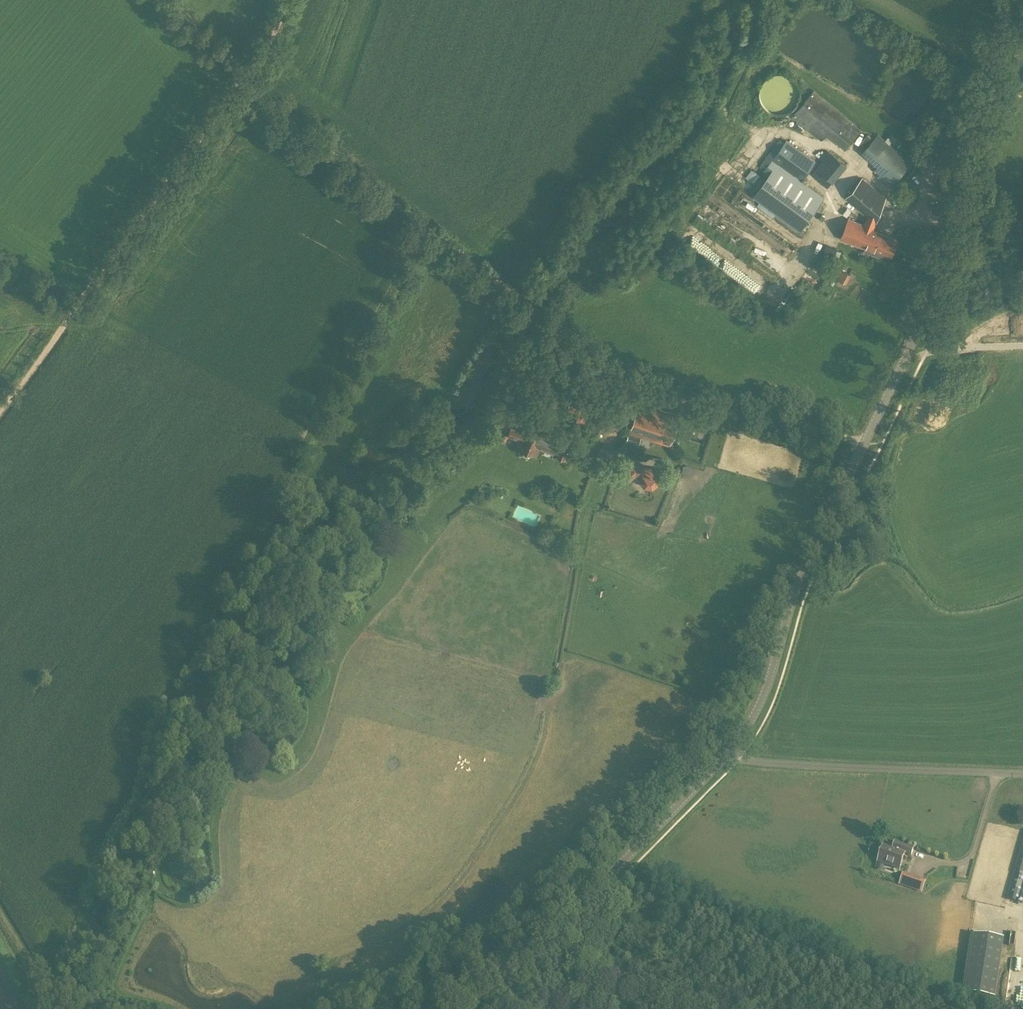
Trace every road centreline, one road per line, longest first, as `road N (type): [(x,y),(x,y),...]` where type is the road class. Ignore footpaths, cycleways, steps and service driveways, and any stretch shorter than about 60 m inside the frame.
road 1 (secondary): [(439,1008),(585,901),(752,718),(799,580),(918,330),(980,71),(1014,0)]
road 2 (track): [(0,412),(258,58),(286,0)]
road 3 (track): [(523,304),(242,80),(173,0)]
road 4 (track): [(540,317),(641,389),(865,442)]

